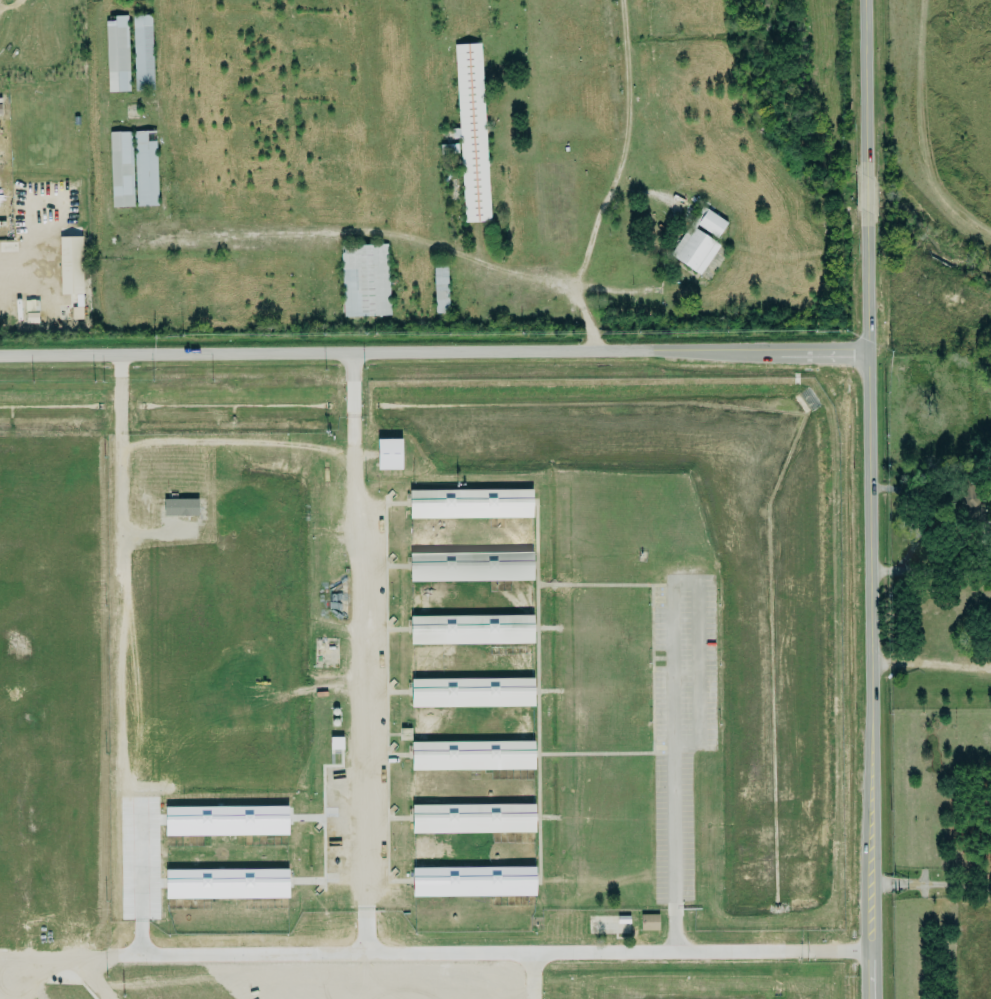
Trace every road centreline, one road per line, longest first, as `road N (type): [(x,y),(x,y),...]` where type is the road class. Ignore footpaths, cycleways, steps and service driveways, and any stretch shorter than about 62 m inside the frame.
road 1 (tertiary): [(0,356),(869,354)]
road 2 (secondary): [(874,998),(867,209)]
road 3 (secondary): [(866,164),(864,0)]

